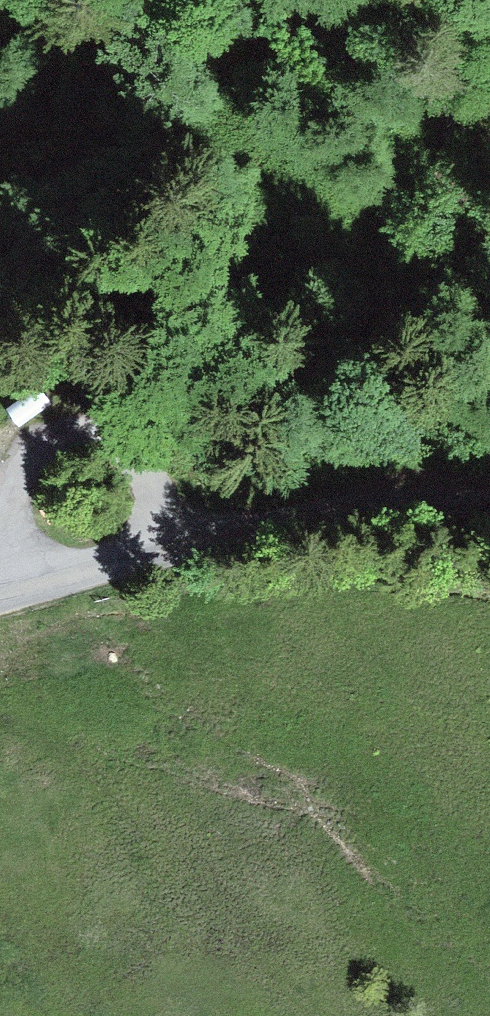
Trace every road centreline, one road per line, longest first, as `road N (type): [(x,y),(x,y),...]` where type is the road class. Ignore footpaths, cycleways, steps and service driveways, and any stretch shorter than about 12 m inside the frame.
road 1 (unclassified): [(187,535),(407,488),(489,487)]
road 2 (unclassified): [(187,535),(150,461),(103,435),(45,455),(0,528)]
road 3 (unclassified): [(0,577),(187,535)]

